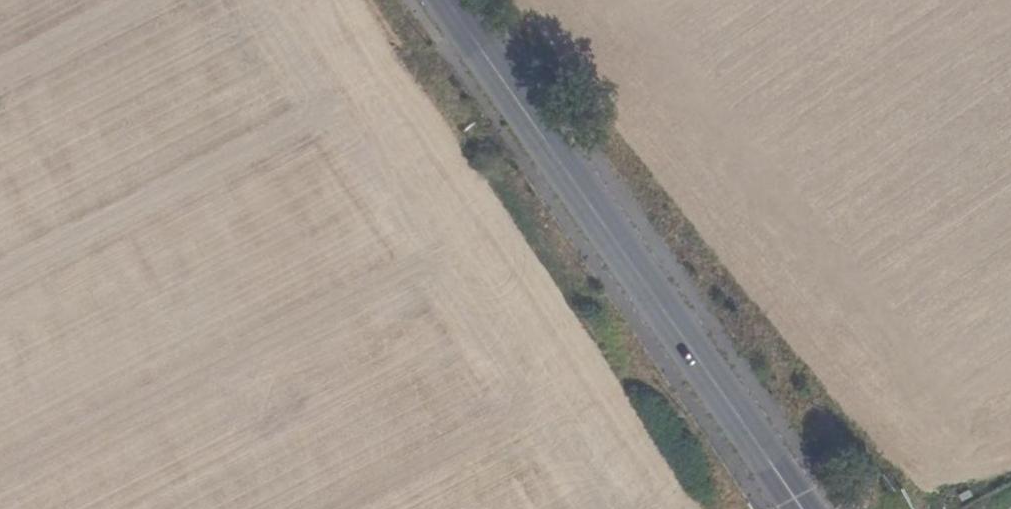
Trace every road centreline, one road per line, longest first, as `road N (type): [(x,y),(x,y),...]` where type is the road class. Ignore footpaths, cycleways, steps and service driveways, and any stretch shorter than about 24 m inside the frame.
road 1 (tertiary): [(447,0),(808,508)]

